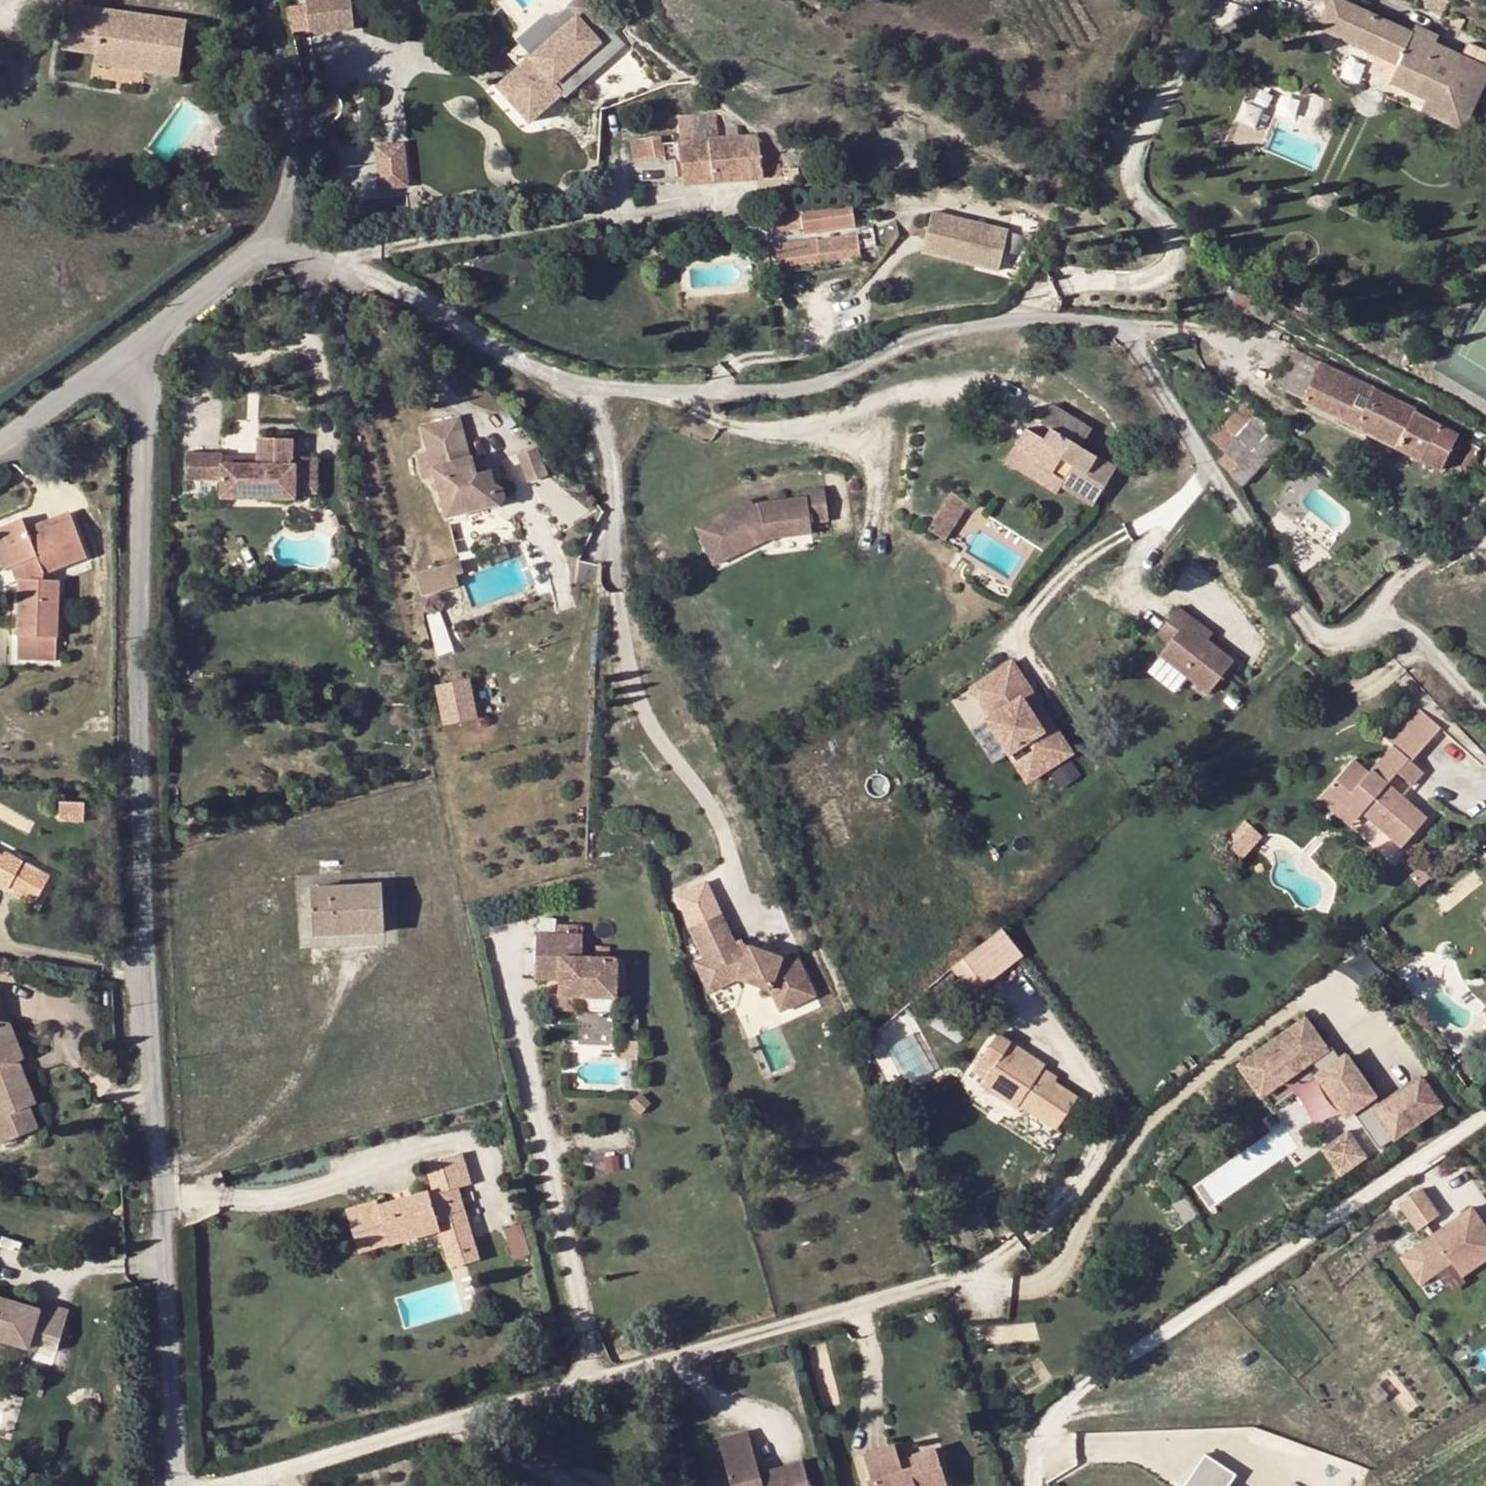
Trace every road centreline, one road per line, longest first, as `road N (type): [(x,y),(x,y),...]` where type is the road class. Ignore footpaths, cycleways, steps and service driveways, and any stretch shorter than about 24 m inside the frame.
road 1 (residential): [(170,1485),(146,1010),(132,412),(115,365)]
road 2 (residential): [(589,1383),(900,1295),(977,1264),(1024,1233),(1084,1174),(1104,1109),(1014,980)]
road 3 (residential): [(1485,718),(1403,632),(1339,641),(1311,634),(1126,329),(996,321)]
road 4 (residential): [(1033,1485),(1040,1435),(1072,1399),(1485,1113)]
road 5 (residential): [(574,384),(612,459),(613,557),(642,711),(708,804),(754,924)]
road 6 (residential): [(1237,0),(1130,163),(1160,212),(1166,253),(1152,270),(1046,283),(996,321)]
road 7 (residential): [(589,1383),(488,920)]
road 8 (residential): [(996,321),(826,388),(574,384)]
road 9 (residential): [(209,1485),(589,1383)]
road 10 (residential): [(324,265),(509,245),(583,220),(624,191)]
road 11 (residential): [(574,384),(399,293),(324,265)]
road 12 (residential): [(266,244),(290,149),(260,0)]
road 13 (residential): [(266,244),(115,365)]
road 14 (residential): [(115,365),(0,447)]

